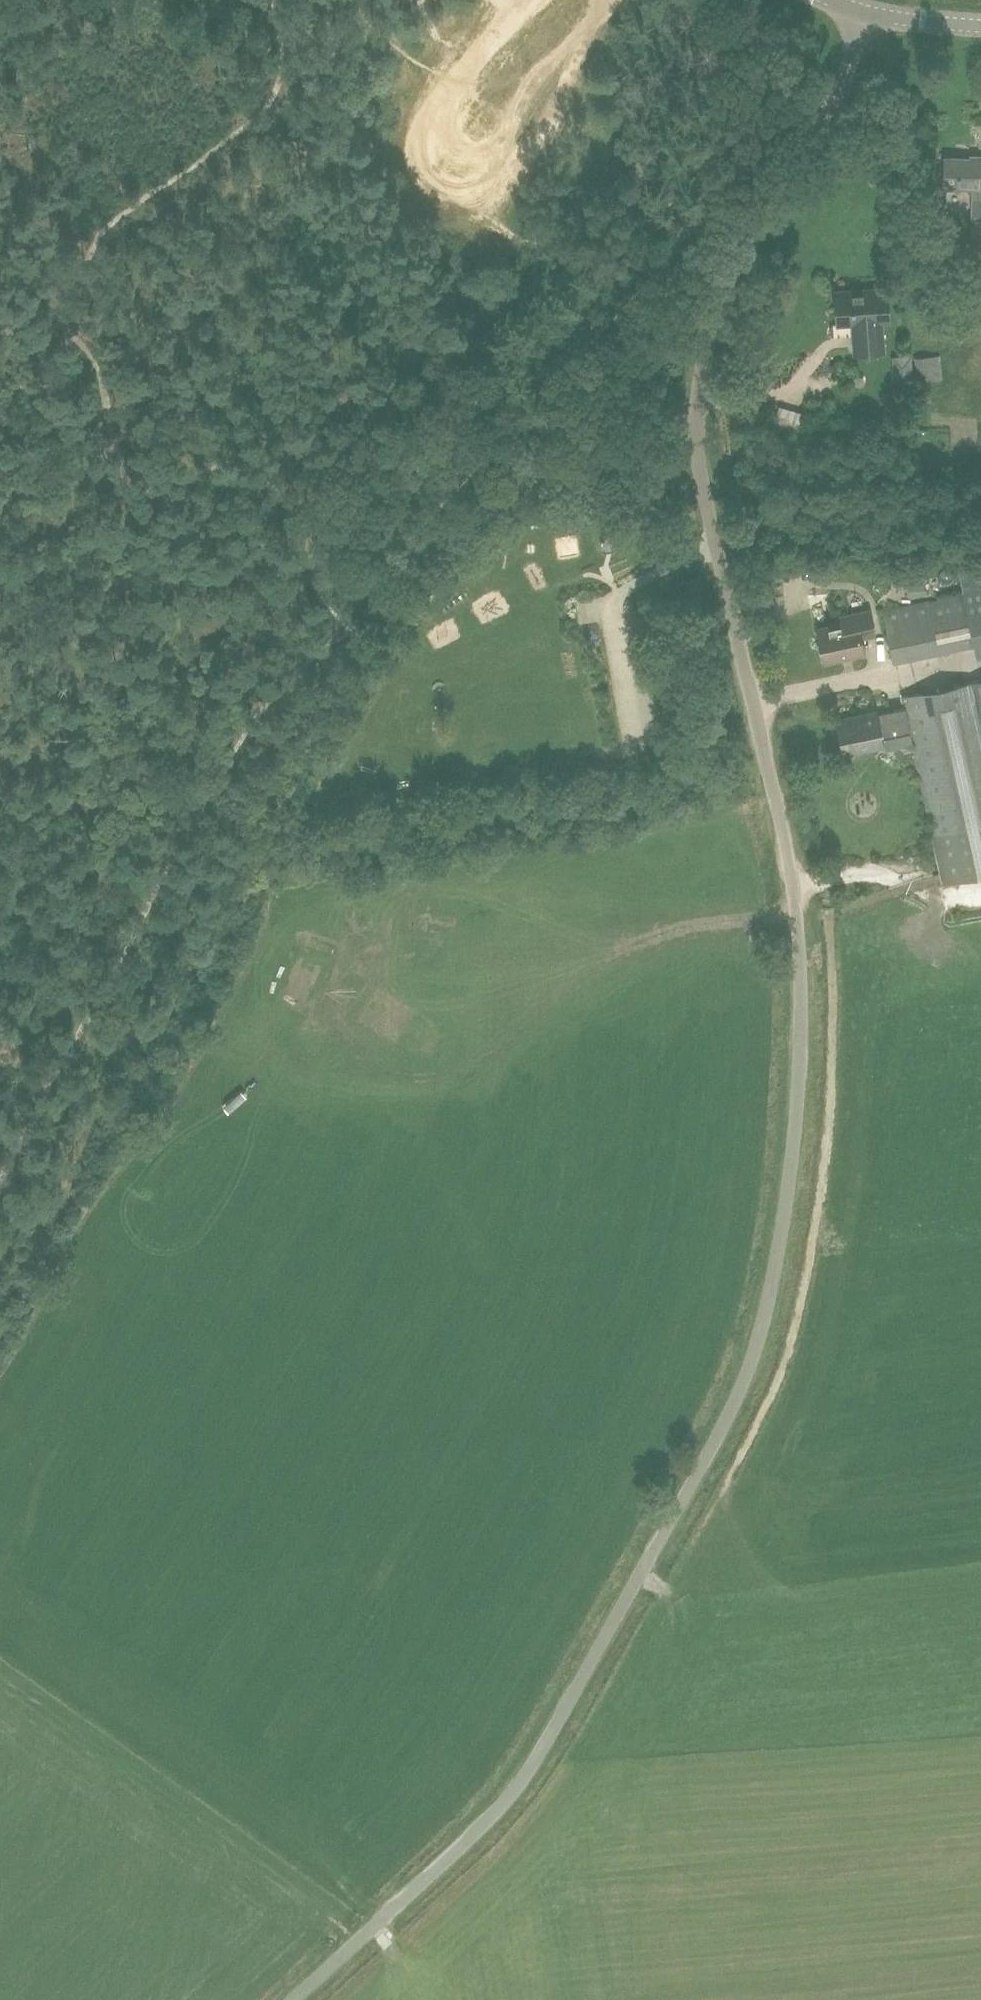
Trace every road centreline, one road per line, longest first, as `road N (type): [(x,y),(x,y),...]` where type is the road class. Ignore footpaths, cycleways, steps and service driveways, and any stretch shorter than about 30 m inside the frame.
road 1 (unclassified): [(716,549),(791,869),(799,954),(796,1126),(765,1317),(722,1429),(524,1778),(294,1999)]
road 2 (track): [(343,626),(190,835),(0,1205)]
road 3 (unclassified): [(716,549),(697,447),(707,343),(750,229),(842,86),(864,12)]
road 4 (track): [(696,228),(392,558),(343,626)]
road 5 (track): [(609,0),(550,132),(515,180),(475,198),(438,192),(412,168),(411,130),(523,0)]
road 6 (track): [(696,228),(652,226),(593,247),(550,248),(502,230),(483,197)]

